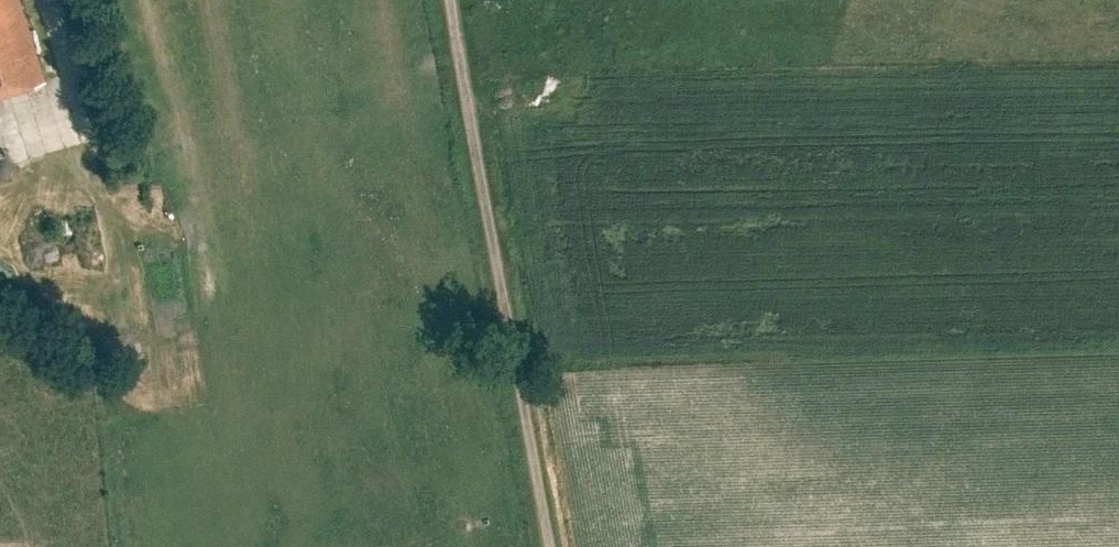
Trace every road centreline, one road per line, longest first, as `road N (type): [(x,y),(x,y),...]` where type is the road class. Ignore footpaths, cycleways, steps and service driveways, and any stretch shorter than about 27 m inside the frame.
road 1 (track): [(452,0),(550,546)]

